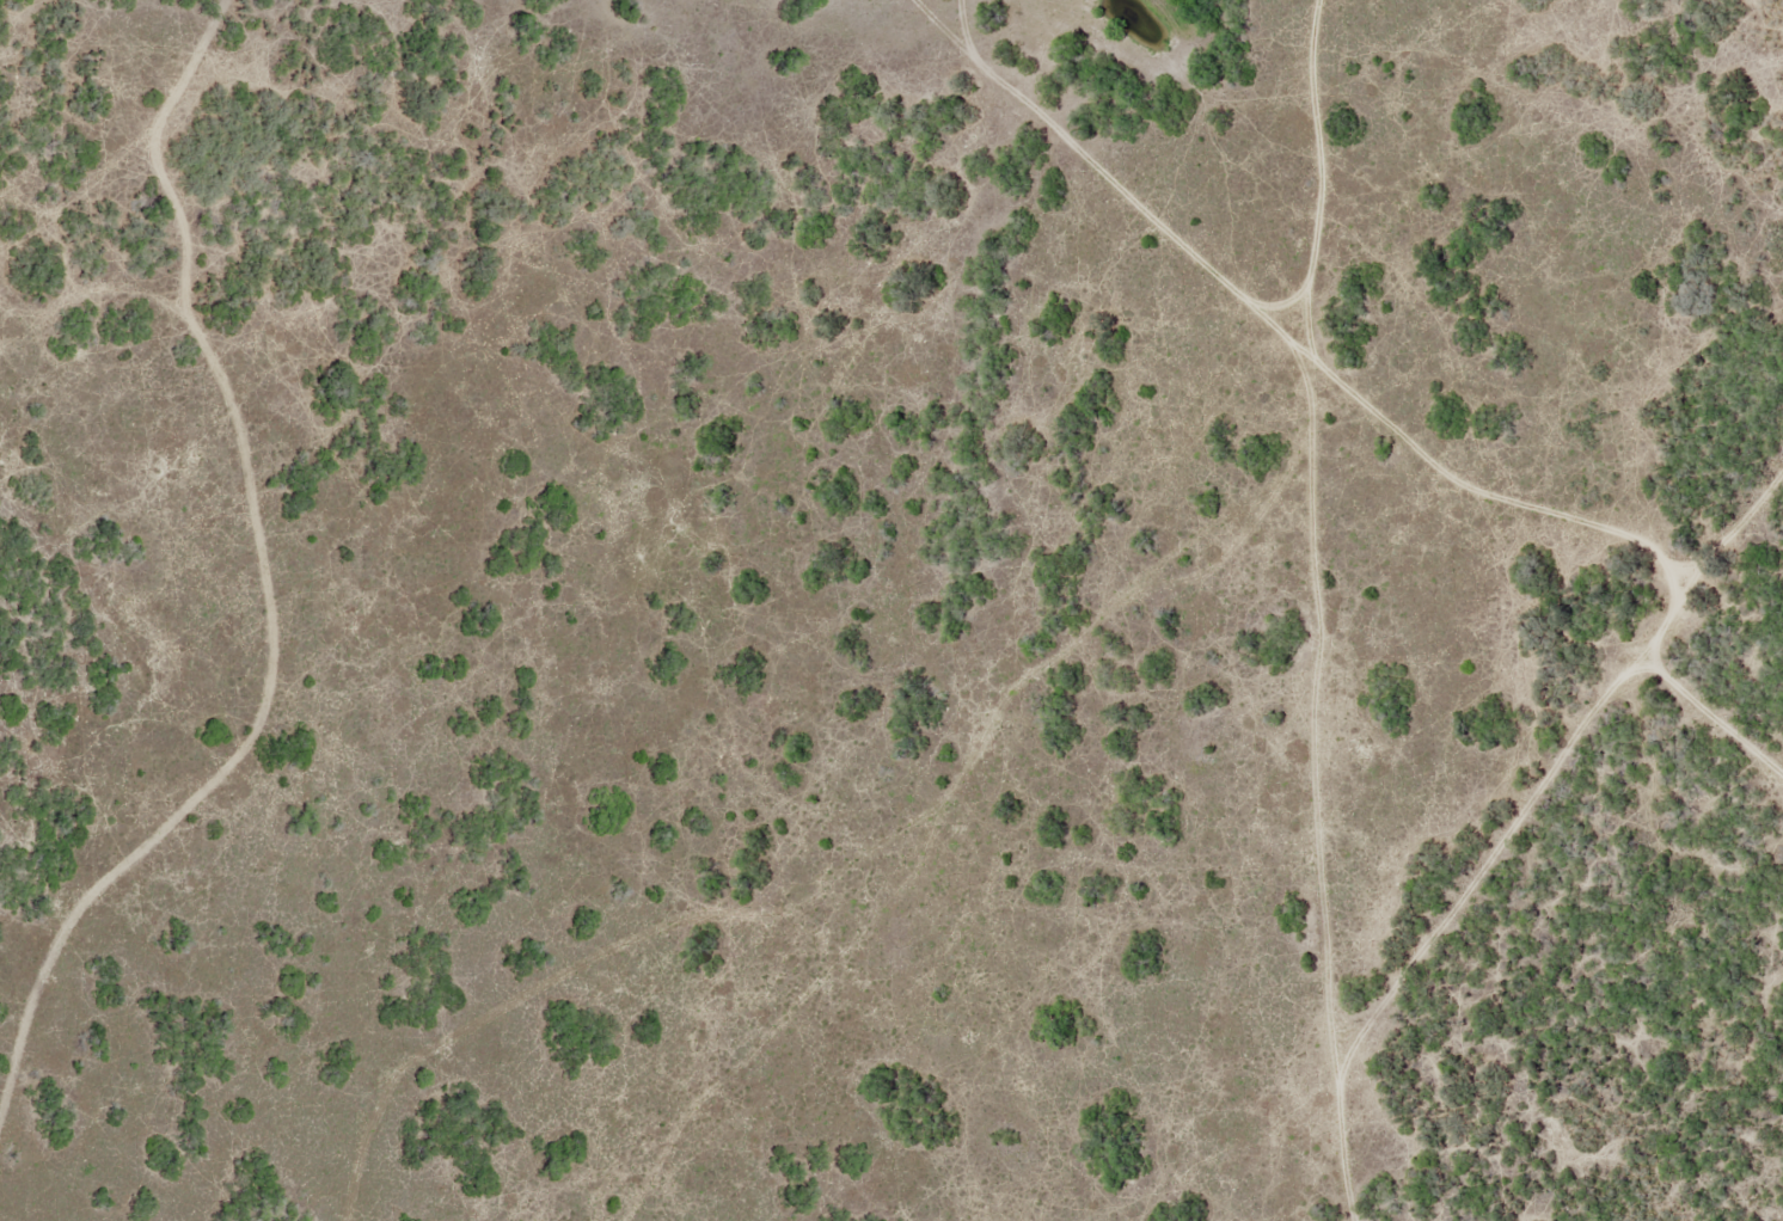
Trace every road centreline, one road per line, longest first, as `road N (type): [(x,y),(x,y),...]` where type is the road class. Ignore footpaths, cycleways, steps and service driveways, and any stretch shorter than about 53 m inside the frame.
road 1 (residential): [(1374,1220),(1347,1176),(1330,1072),(1362,0)]

